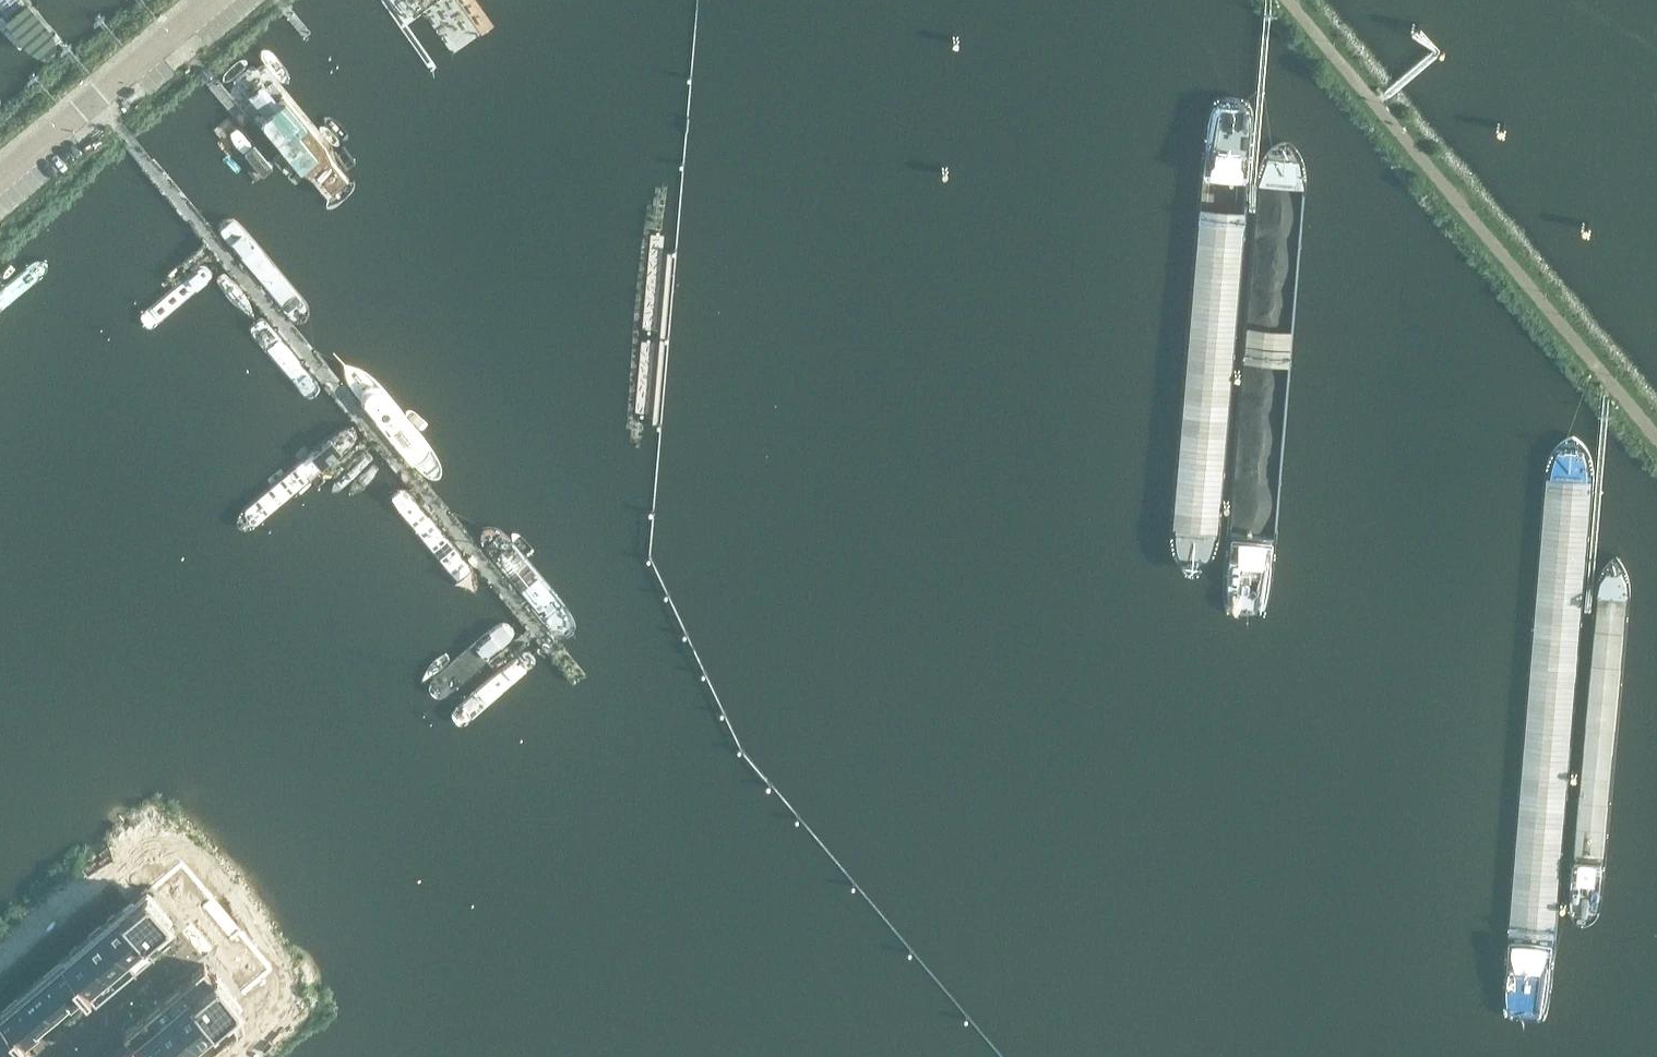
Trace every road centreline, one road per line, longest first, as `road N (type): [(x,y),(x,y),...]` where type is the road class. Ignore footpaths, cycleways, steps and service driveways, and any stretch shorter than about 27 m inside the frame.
road 1 (unclassified): [(0,176),(213,0)]

